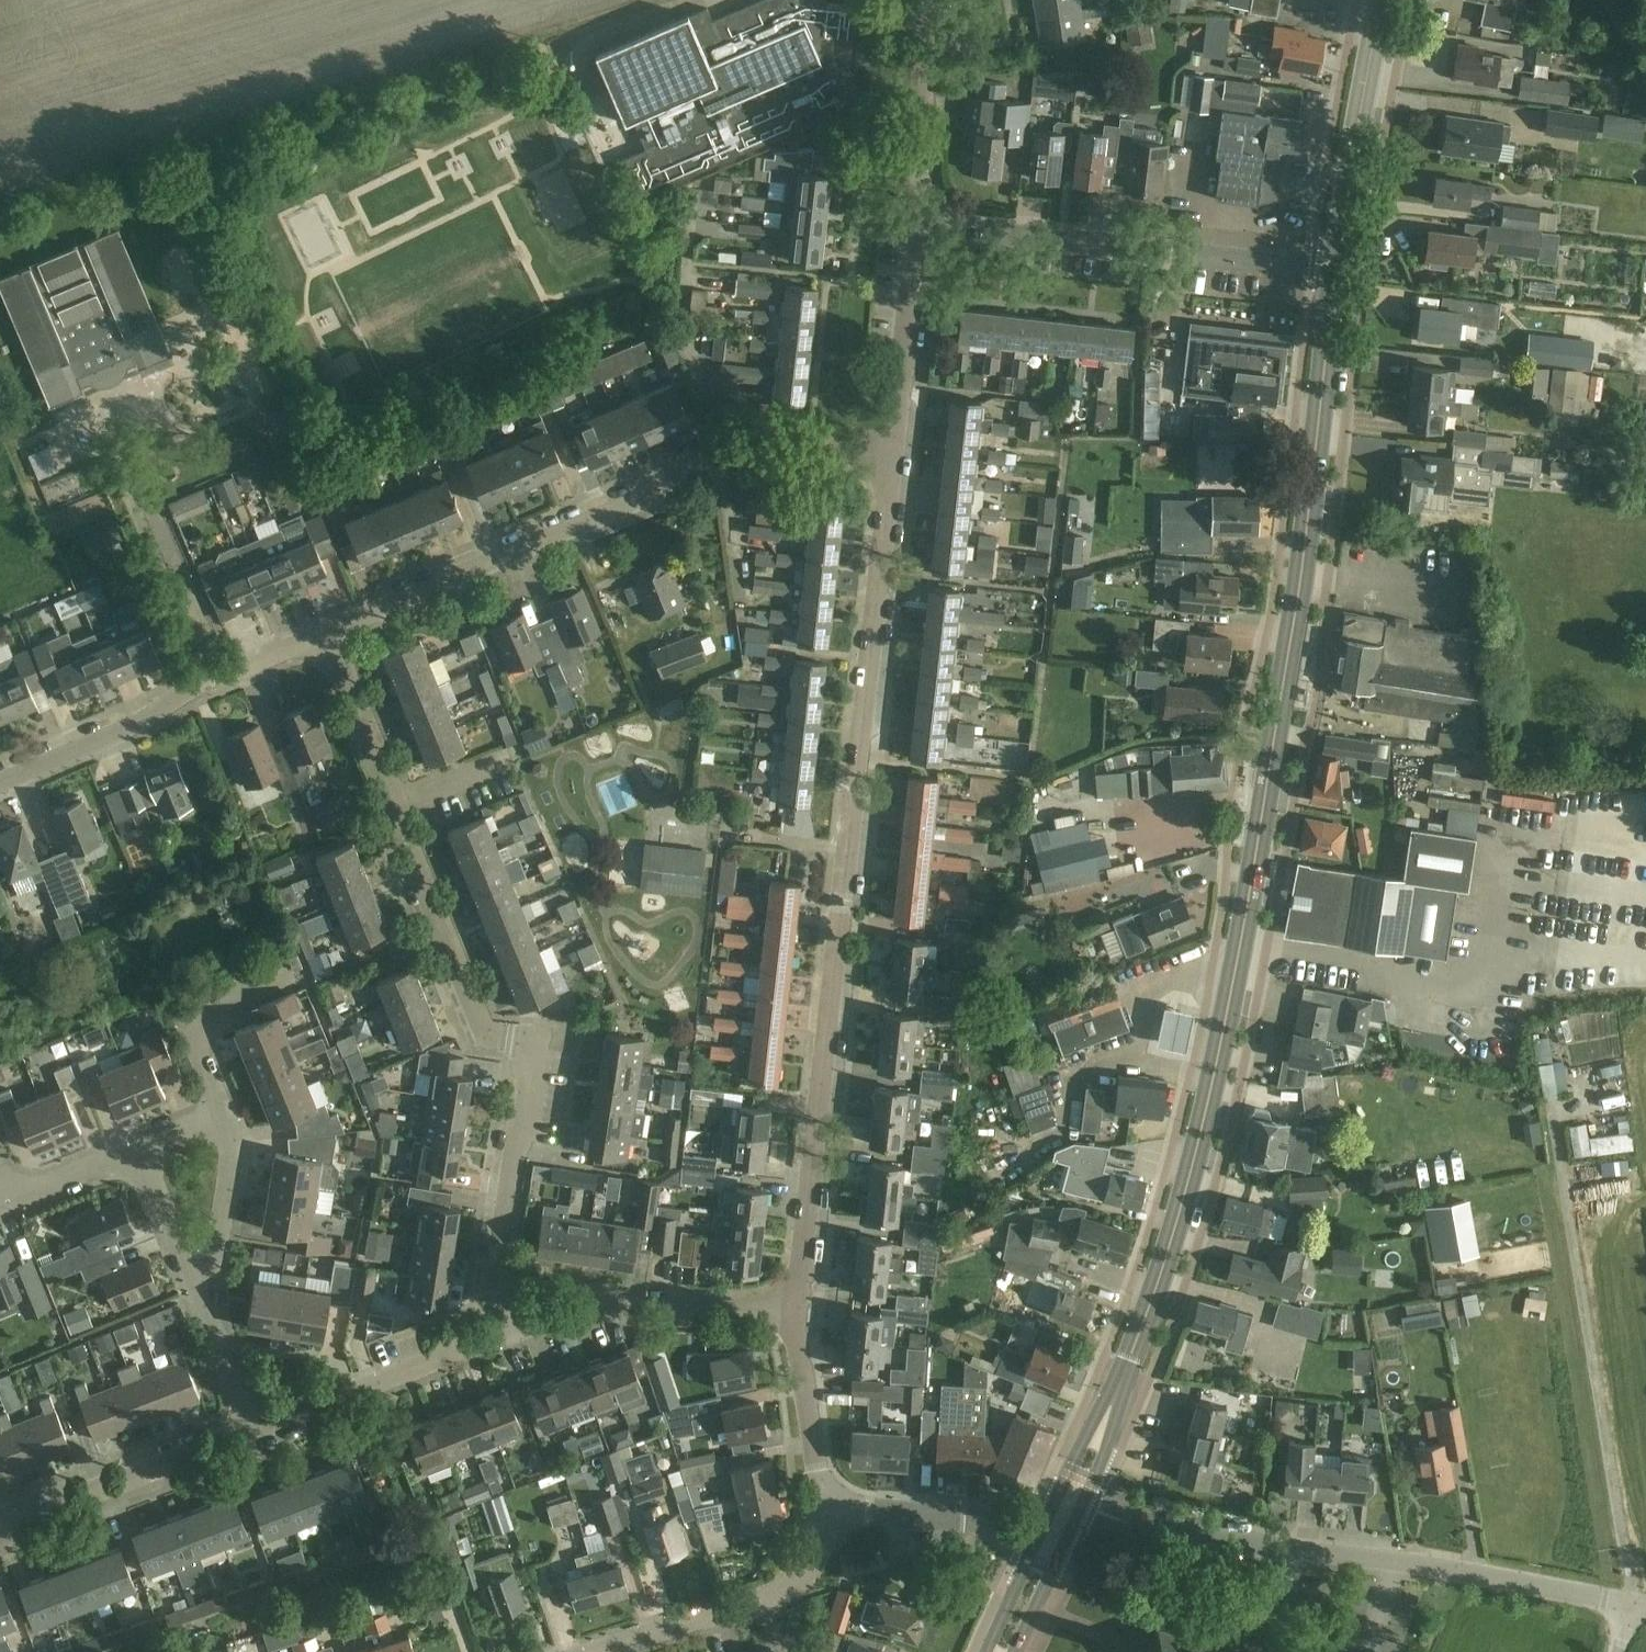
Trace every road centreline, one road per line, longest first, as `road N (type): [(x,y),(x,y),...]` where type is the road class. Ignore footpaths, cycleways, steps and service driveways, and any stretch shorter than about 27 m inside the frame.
road 1 (secondary): [(1112,1405),(1169,1250),(1245,914),(1303,562),(1336,271)]
road 2 (residential): [(797,1306),(893,455)]
road 3 (residential): [(328,633),(762,447),(893,455)]
road 4 (residential): [(513,1329),(496,1274),(513,1158),(526,1123),(530,1050),(522,1041),(485,1034),(395,804)]
road 5 (tertiary): [(1636,1605),(1413,1563),(1075,1524)]
road 6 (residential): [(1336,271),(920,226)]
road 7 (residential): [(0,785),(328,633)]
road 8 (residential): [(513,1329),(601,1304),(797,1306)]
road 9 (residential): [(611,1651),(766,1604),(818,1555),(829,1510)]
road 10 (residential): [(255,1432),(513,1329)]
road 11 (secondary): [(1336,271),(1383,0)]
road 12 (residential): [(0,1528),(255,1432)]
road 13 (residential): [(893,455),(920,226)]
road 14 (residential): [(920,226),(920,0)]
road 15 (residential): [(1044,1524),(829,1510)]
road 16 (residential): [(829,1510),(797,1306)]
road 17 (residential): [(224,1116),(185,1018),(276,978)]
road 18 (residential): [(395,804),(328,633)]
road 19 (residential): [(196,1281),(235,1185),(237,1148),(224,1116)]
road 20 (residential): [(255,1432),(196,1281)]
road 21 (residential): [(196,1281),(131,1150)]
road 22 (secondary): [(1013,1651),(1075,1524)]
road 23 (secondary): [(1112,1405),(1080,1445),(1044,1524)]
road 24 (secondary): [(1044,1524),(990,1651)]
road 25 (residential): [(2,1197),(131,1150)]
road 26 (secondary): [(1075,1524),(1106,1456),(1112,1405)]
road 27 (residential): [(395,804),(509,756)]

